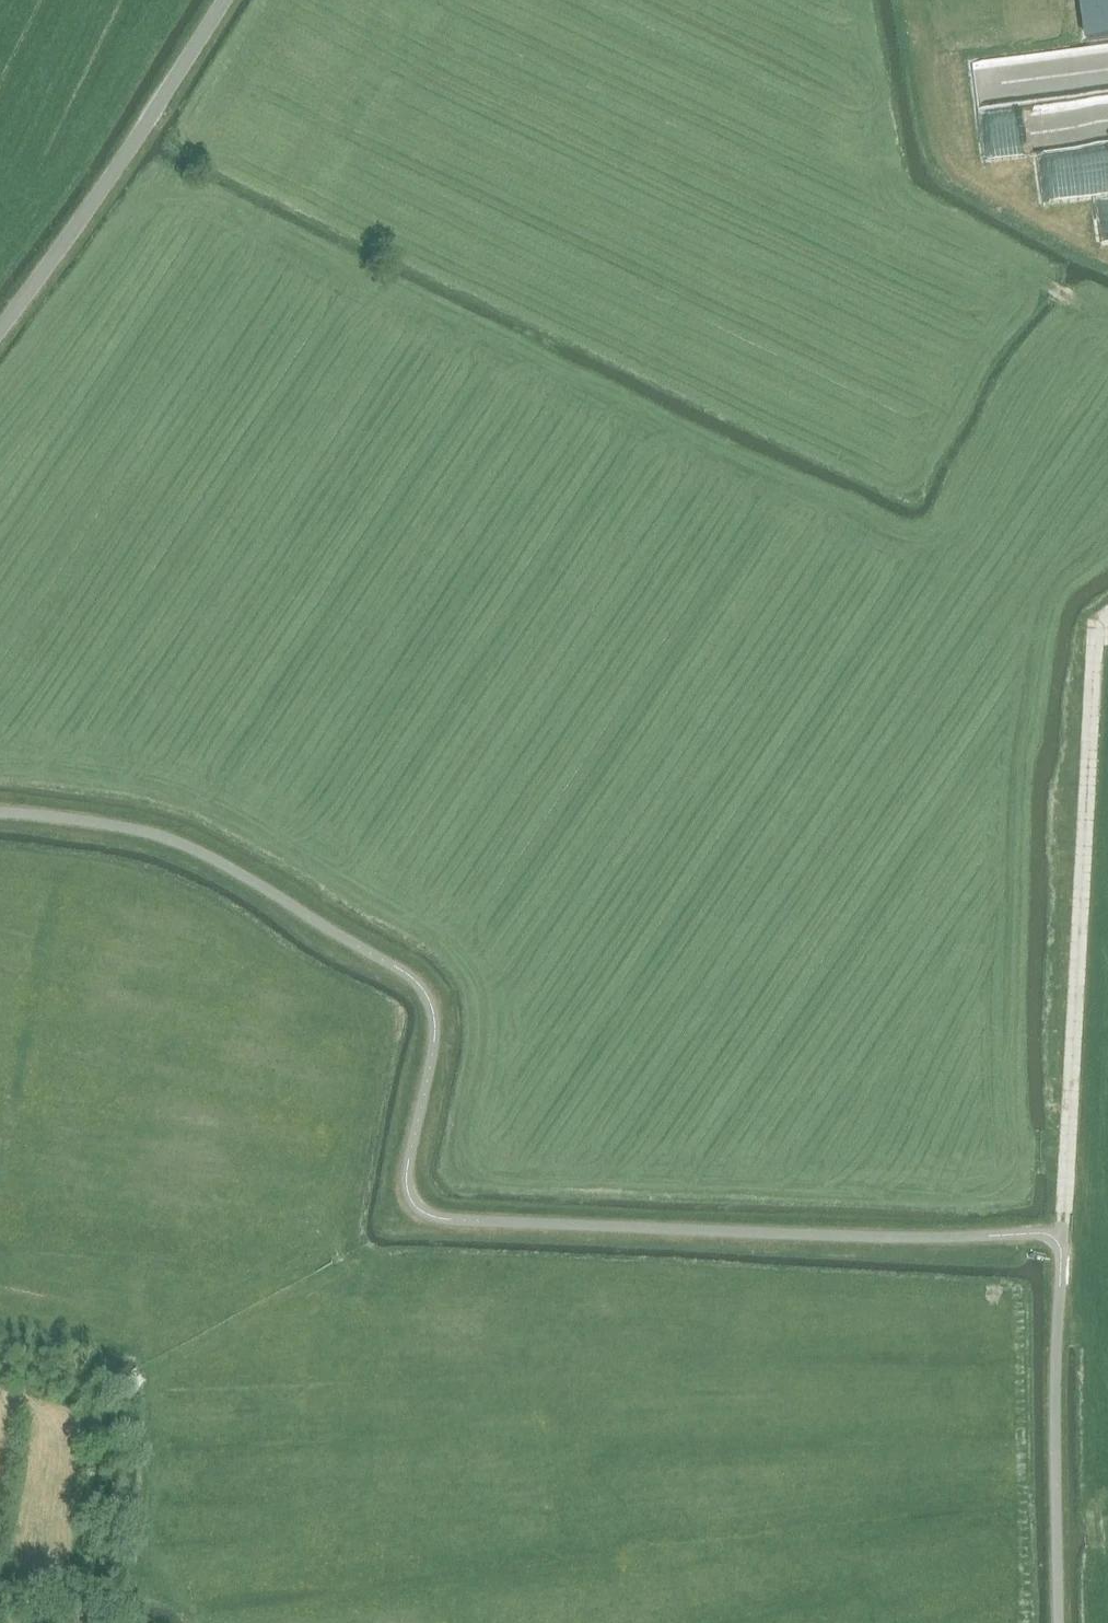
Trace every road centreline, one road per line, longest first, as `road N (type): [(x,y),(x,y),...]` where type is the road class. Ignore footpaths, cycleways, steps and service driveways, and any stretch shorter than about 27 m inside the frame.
road 1 (track): [(1107,616),(1095,626),(1063,1222),(1056,1240)]
road 2 (unclassified): [(0,326),(231,0)]

